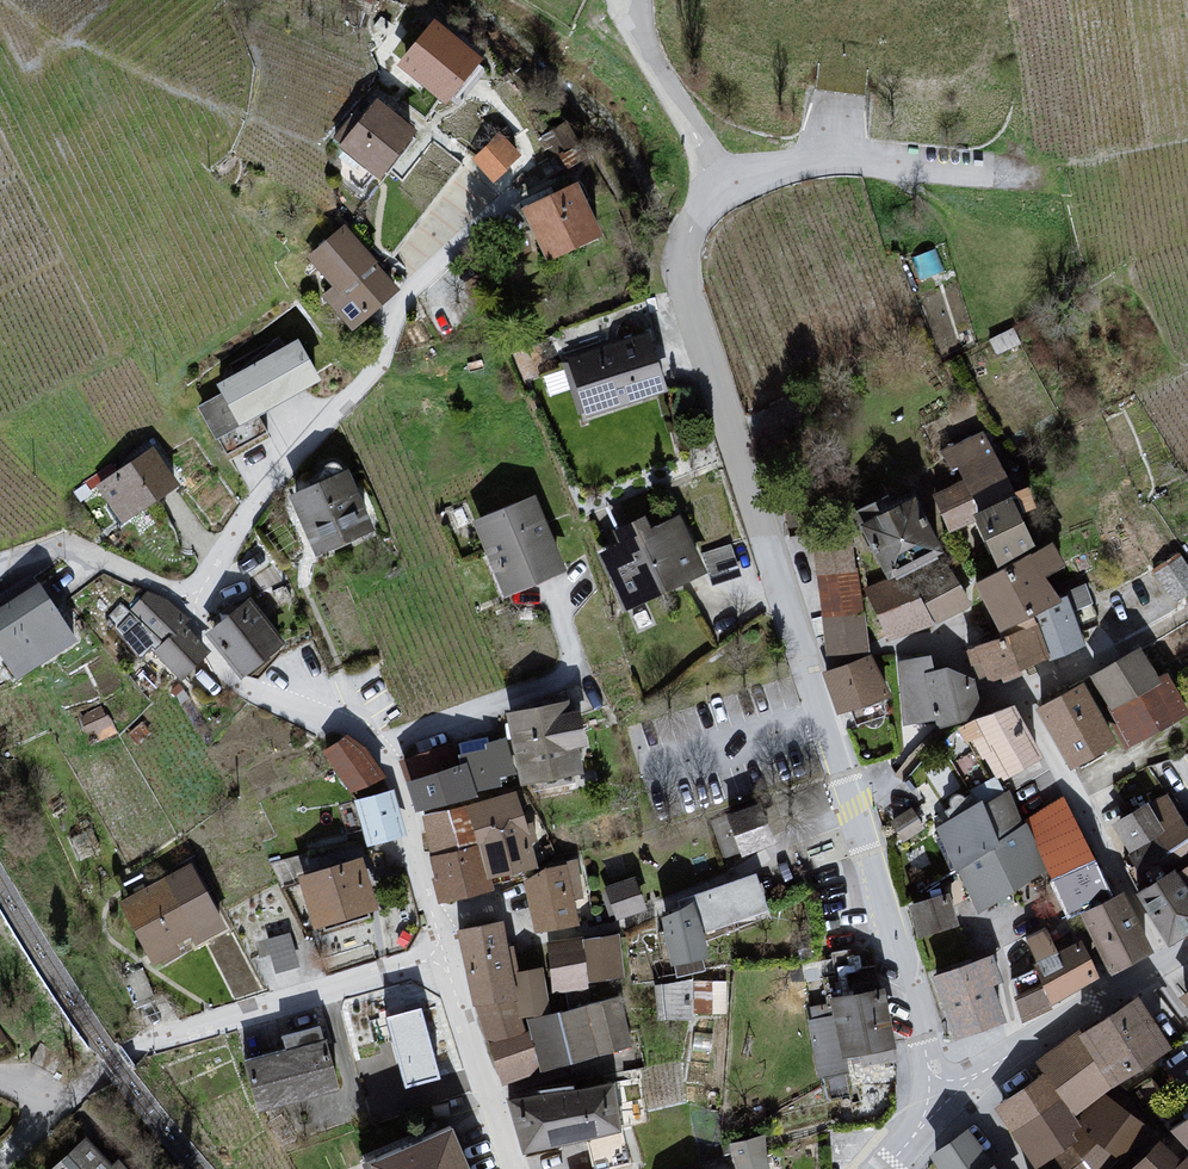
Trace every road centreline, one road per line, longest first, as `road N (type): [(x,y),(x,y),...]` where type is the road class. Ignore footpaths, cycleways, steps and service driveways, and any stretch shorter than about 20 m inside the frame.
road 1 (residential): [(934,1116),(911,990),(813,716),(677,277),(705,197),(700,153),(634,47),(622,0)]
road 2 (residential): [(234,687),(384,753),(415,842),(437,967)]
road 3 (residential): [(83,1071),(121,1052),(437,967)]
road 4 (residential): [(1187,953),(934,1116)]
road 5 (residential): [(437,967),(498,1168)]

